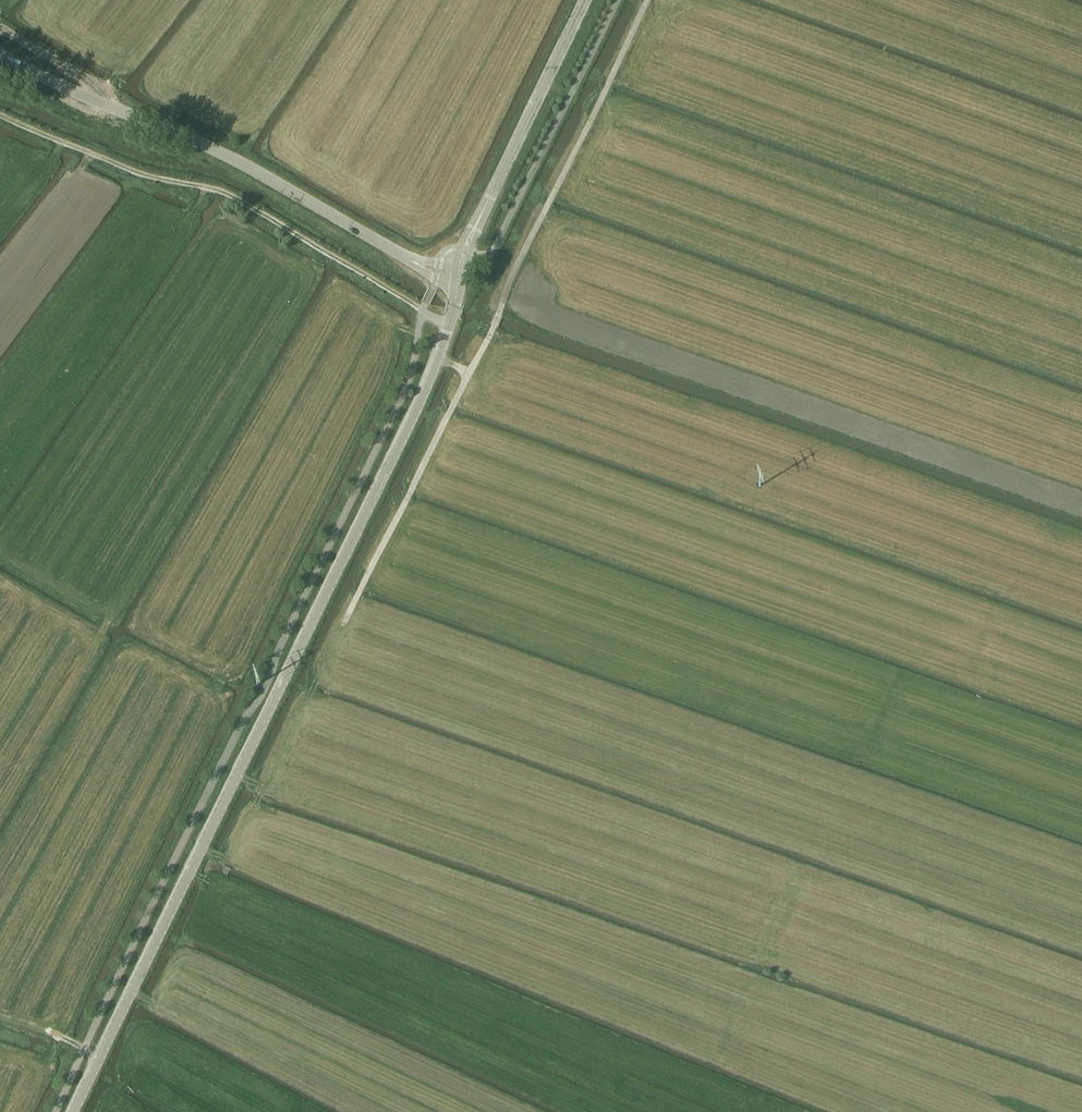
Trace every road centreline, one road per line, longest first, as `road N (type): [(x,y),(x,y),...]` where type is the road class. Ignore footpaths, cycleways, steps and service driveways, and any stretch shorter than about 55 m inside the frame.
road 1 (unclassified): [(72,1111),(412,420),(457,287)]
road 2 (track): [(343,623),(650,0)]
road 3 (track): [(0,117),(149,177),(223,190),(448,323)]
road 4 (unclassified): [(415,263),(211,146),(0,54)]
road 5 (unclassified): [(479,221),(586,0)]

